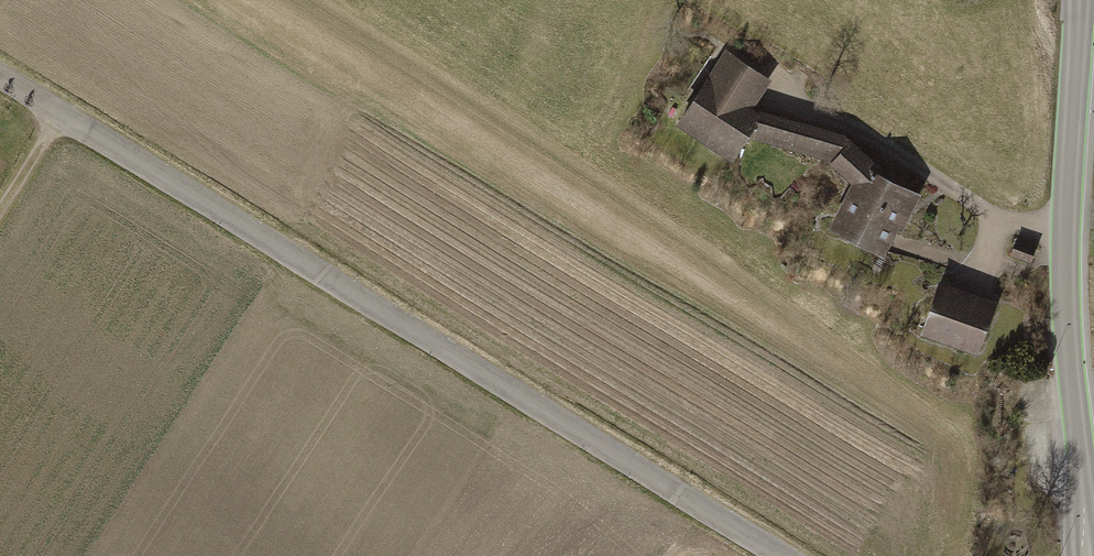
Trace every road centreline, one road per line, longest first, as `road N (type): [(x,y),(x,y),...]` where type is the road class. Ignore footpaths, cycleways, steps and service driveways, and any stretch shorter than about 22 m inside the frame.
road 1 (unclassified): [(784,555),(0,73)]
road 2 (tertiary): [(1088,555),(1069,316),(1078,0)]

